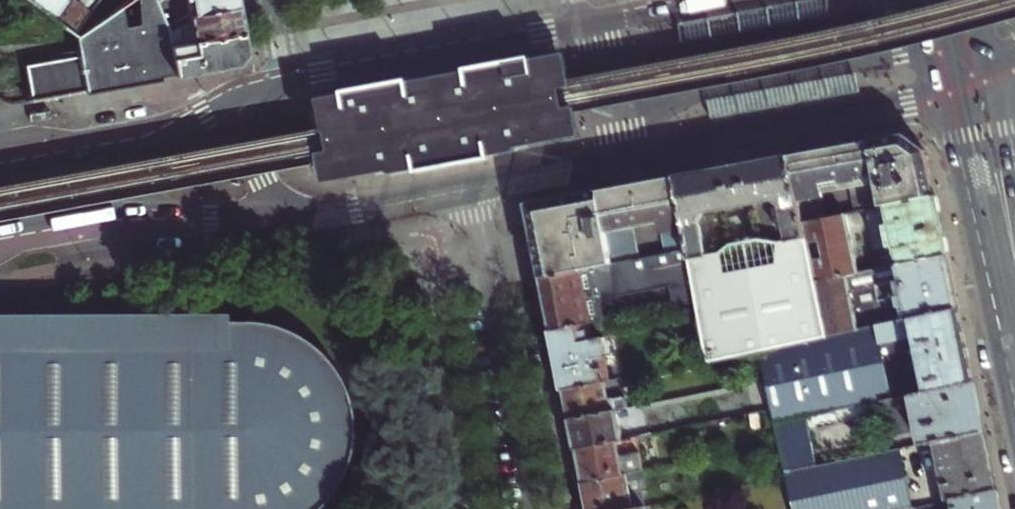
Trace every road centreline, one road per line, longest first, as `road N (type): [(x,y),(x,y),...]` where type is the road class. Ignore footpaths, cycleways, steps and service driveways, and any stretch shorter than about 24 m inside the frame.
road 1 (primary): [(0,236),(117,219),(316,217),(476,187)]
road 2 (primary): [(476,187),(936,92)]
road 3 (secondary): [(936,92),(1014,446)]
road 4 (residential): [(476,187),(540,508)]
road 5 (primary): [(288,82),(162,135),(0,164)]
road 6 (primary): [(584,28),(288,82)]
road 7 (primary): [(732,0),(584,28)]

